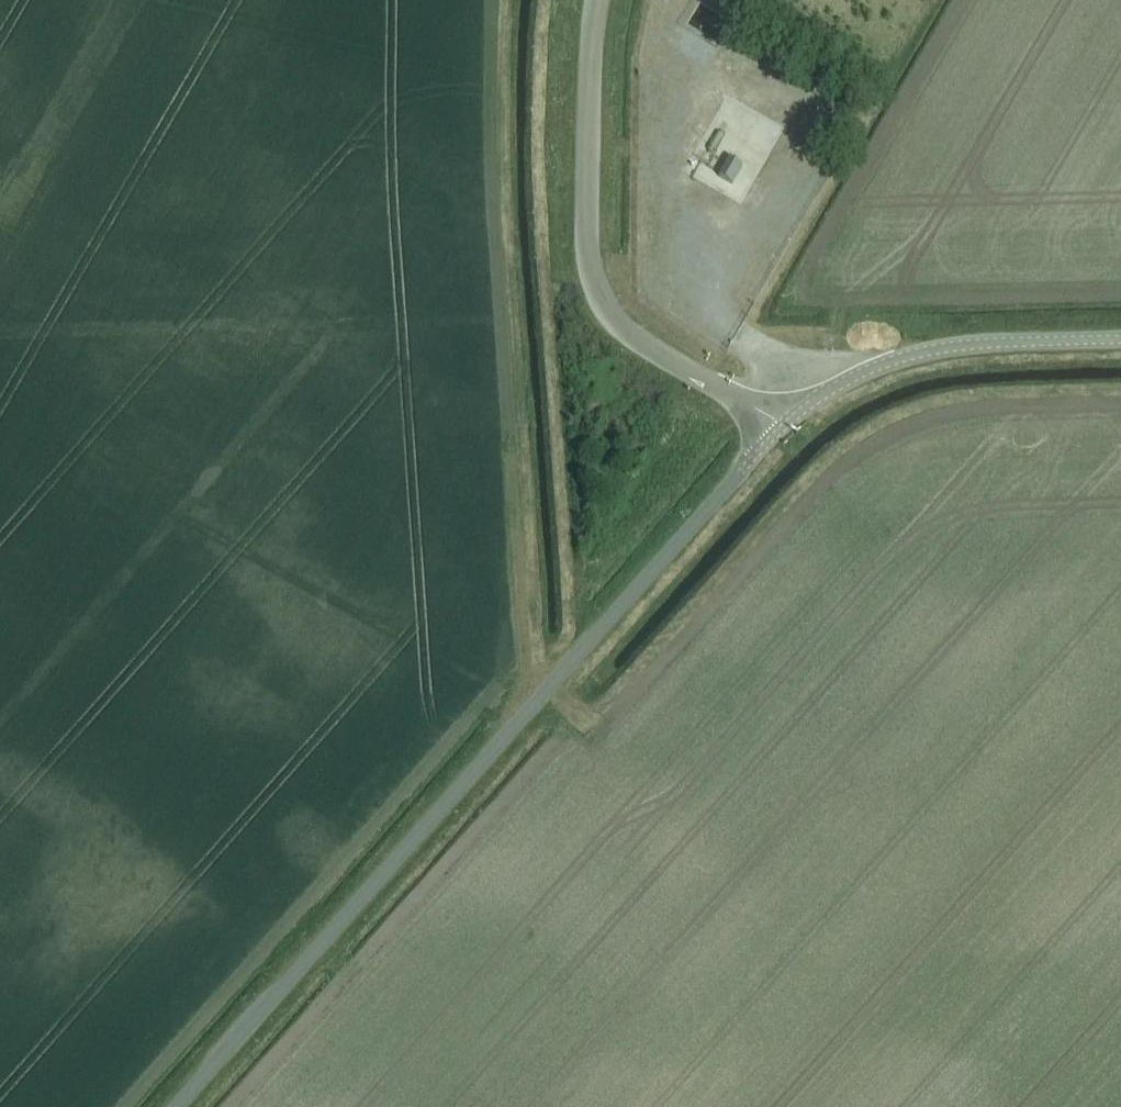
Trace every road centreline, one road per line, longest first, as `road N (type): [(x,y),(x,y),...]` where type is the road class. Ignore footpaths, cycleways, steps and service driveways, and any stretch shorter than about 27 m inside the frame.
road 1 (unclassified): [(180,1106),(785,426),(868,372),(937,350),(1120,341)]

